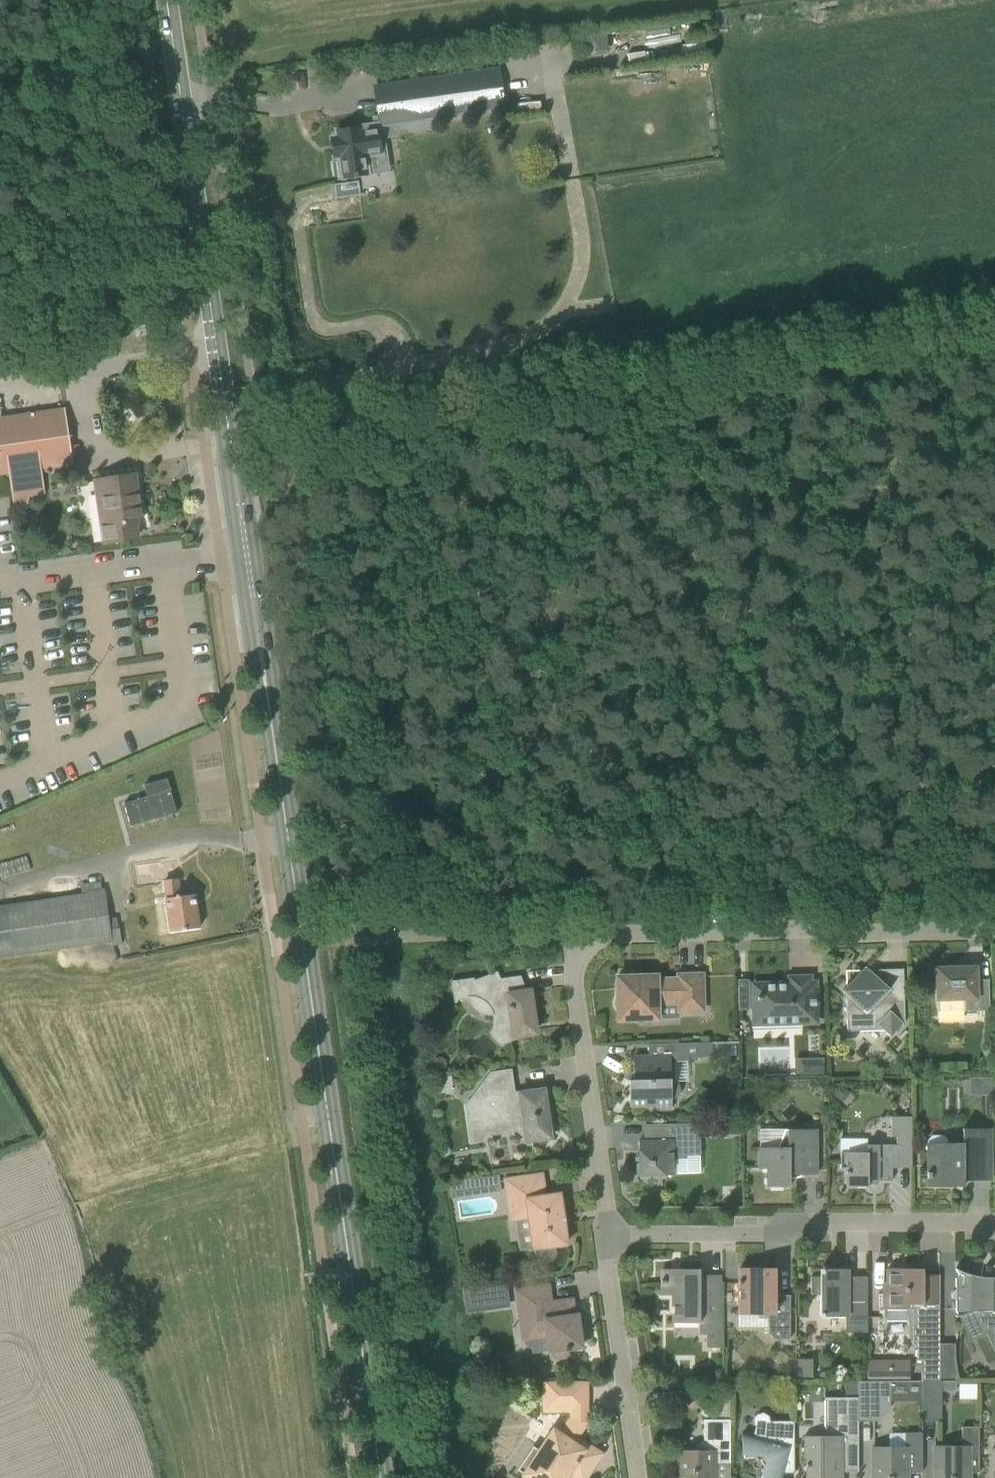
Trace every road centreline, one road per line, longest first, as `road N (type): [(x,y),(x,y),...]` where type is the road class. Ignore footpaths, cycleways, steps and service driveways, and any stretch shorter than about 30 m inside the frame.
road 1 (tertiary): [(382,1477),(270,713)]
road 2 (track): [(994,333),(265,423)]
road 3 (residential): [(603,1235),(573,973),(594,935),(994,930)]
road 4 (track): [(775,356),(842,786)]
road 5 (tertiary): [(228,428),(167,0)]
road 6 (residential): [(994,1234),(603,1235)]
road 7 (tertiary): [(228,428),(226,464),(253,651),(270,713)]
road 8 (tertiary): [(270,713),(254,551),(228,428)]
road 9 (residential): [(638,1477),(603,1235)]

